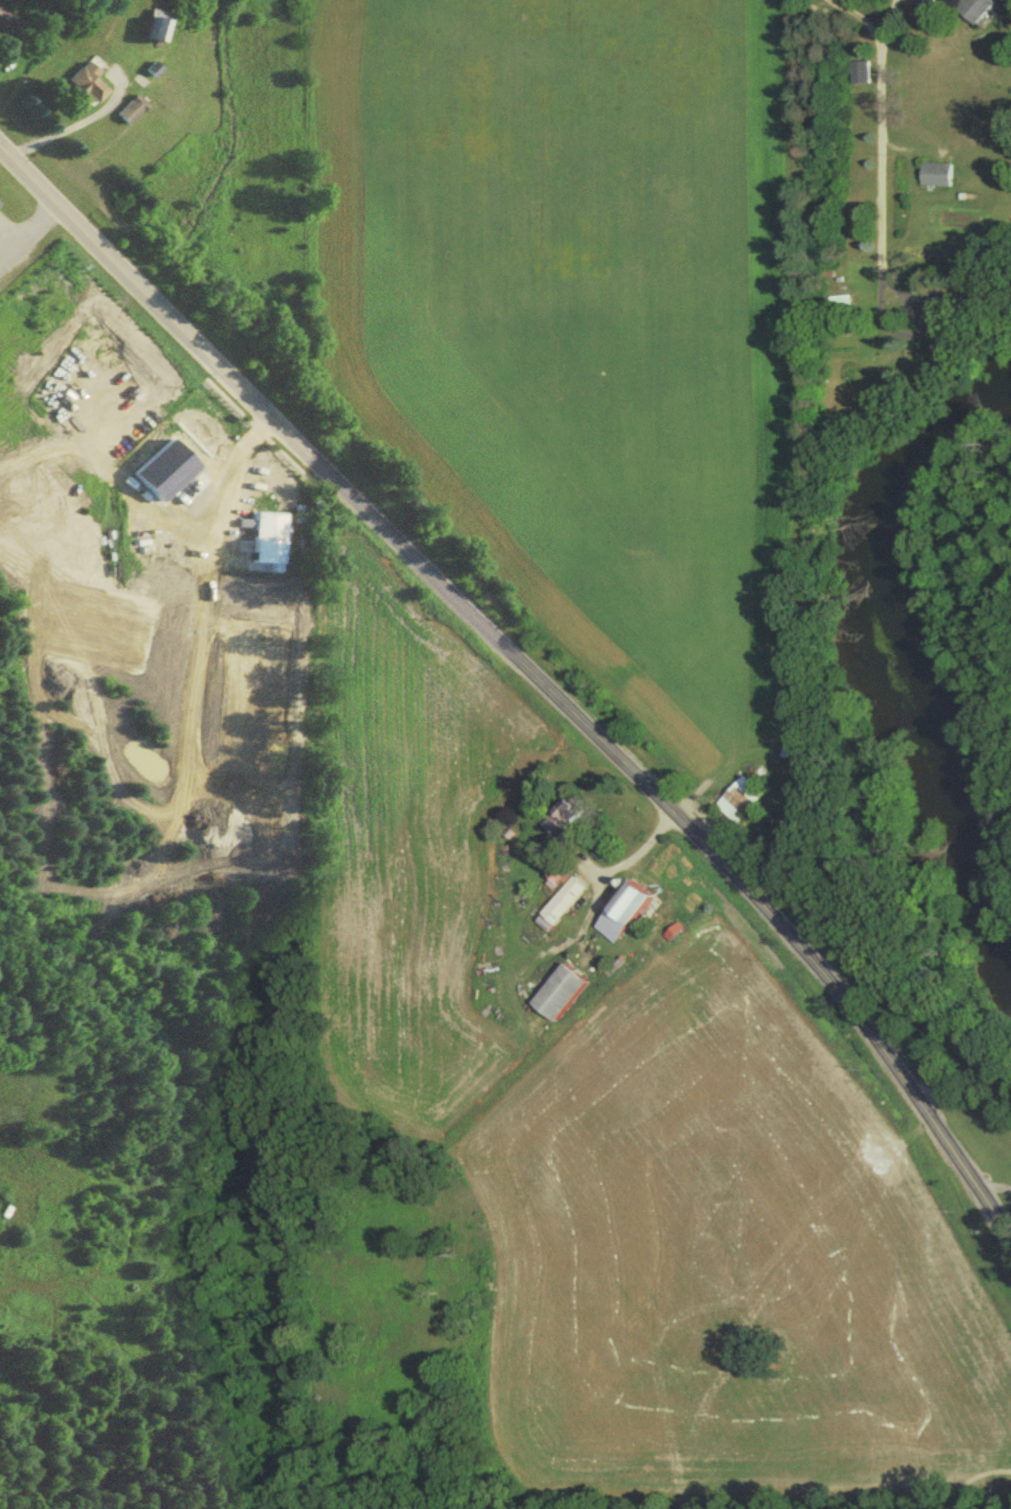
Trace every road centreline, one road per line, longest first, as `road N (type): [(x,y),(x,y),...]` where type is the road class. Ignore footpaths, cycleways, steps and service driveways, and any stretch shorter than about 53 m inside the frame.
road 1 (tertiary): [(1010,1243),(869,1031),(770,914),(363,511)]
road 2 (tertiary): [(363,511),(0,146)]

